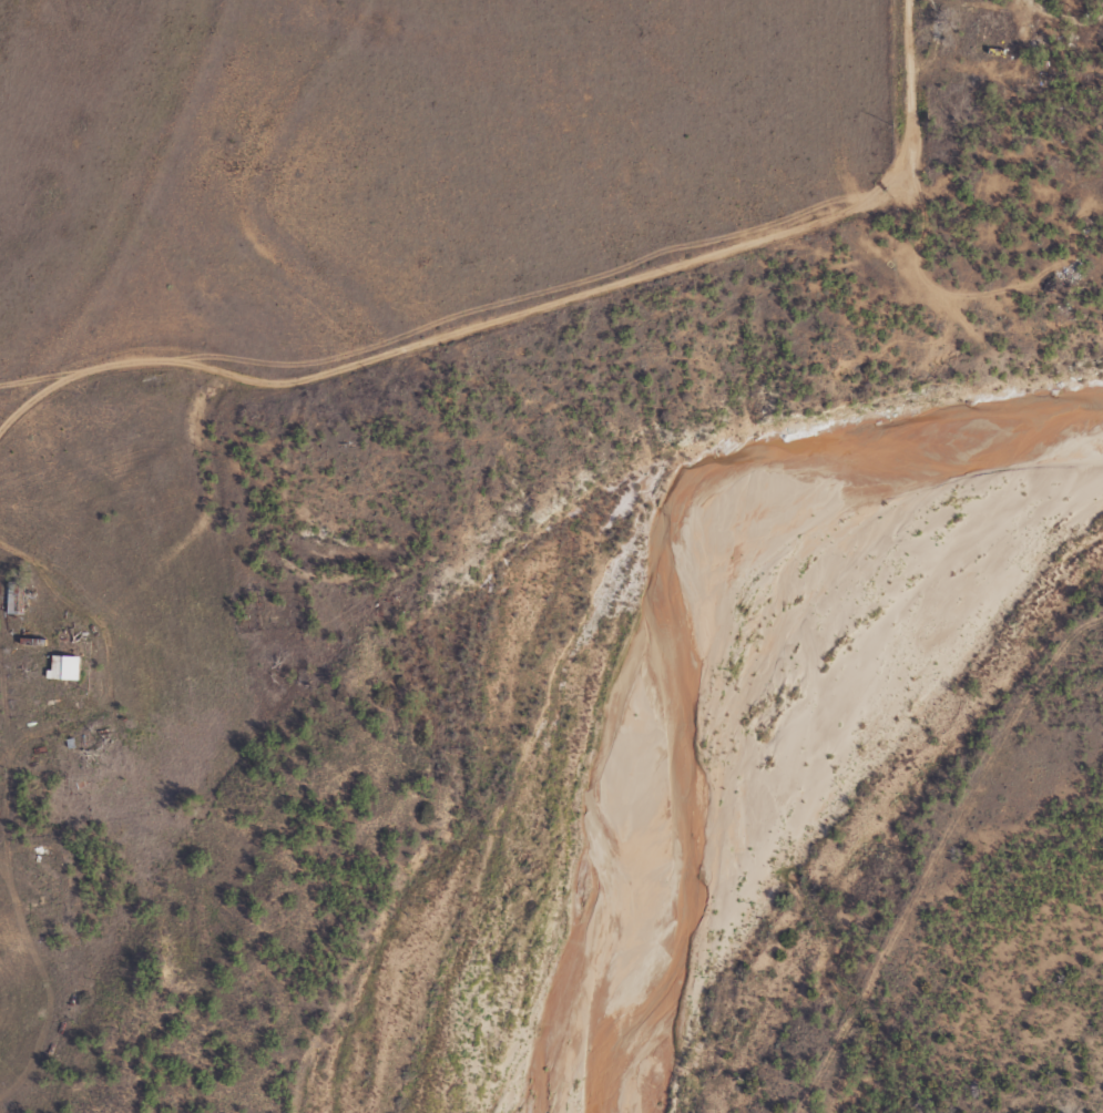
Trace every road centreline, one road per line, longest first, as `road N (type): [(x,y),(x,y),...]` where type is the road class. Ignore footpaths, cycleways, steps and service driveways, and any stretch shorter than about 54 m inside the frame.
road 1 (track): [(0,383),(151,353),(359,363),(855,203),(915,167),(913,0)]

